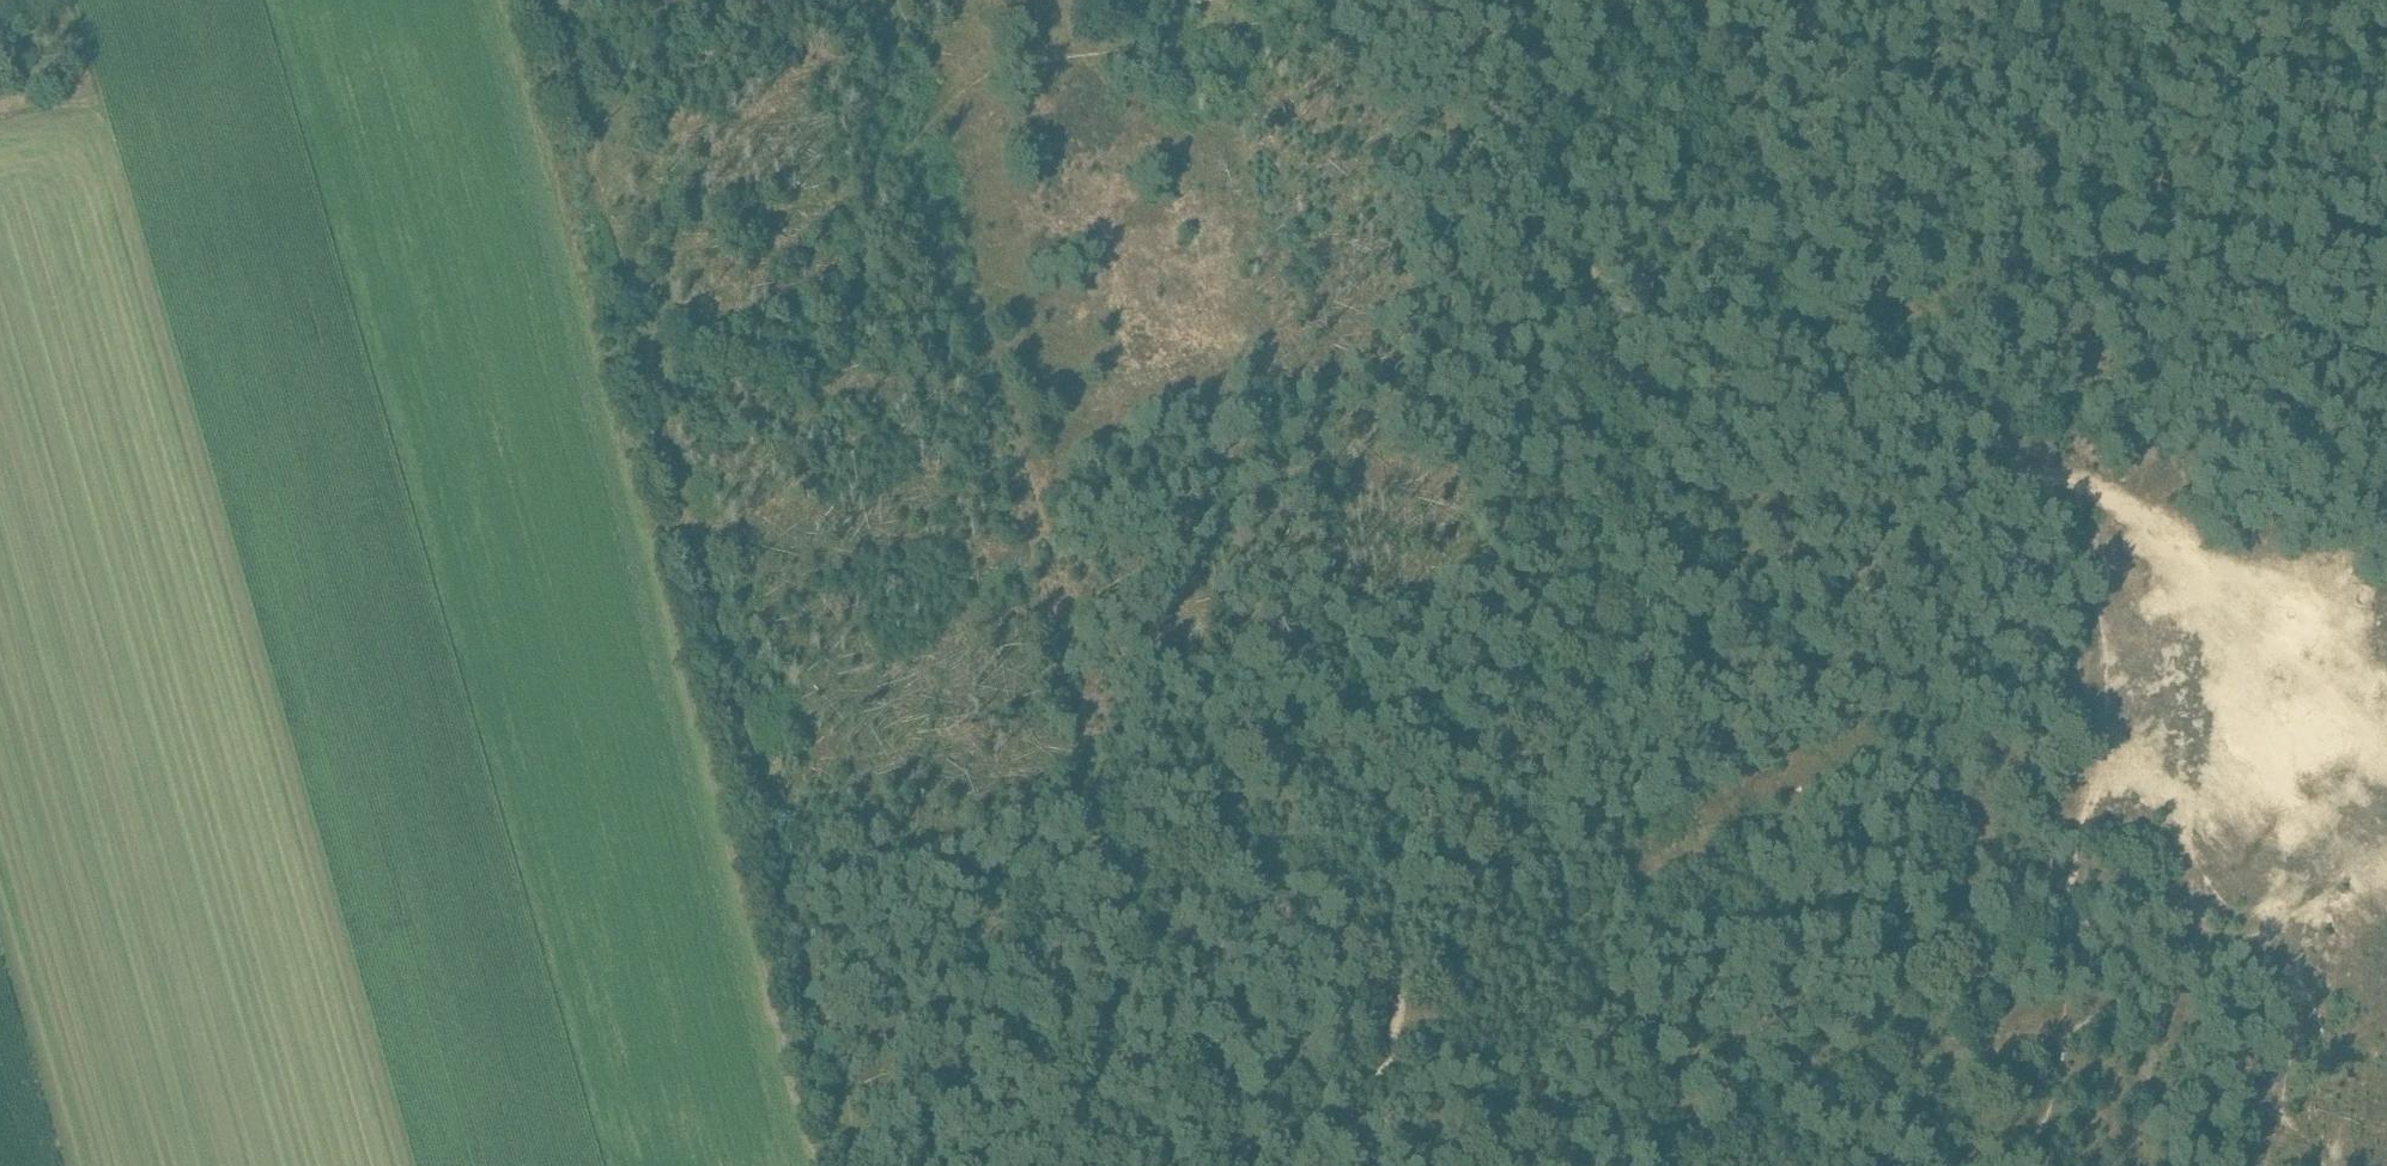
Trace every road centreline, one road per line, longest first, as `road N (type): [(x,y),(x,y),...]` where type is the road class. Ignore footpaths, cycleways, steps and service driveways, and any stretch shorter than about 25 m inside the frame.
road 1 (track): [(2386,168),(2188,240),(2114,219),(2107,198),(2068,191),(1958,226),(1617,286),(1581,226),(1511,0)]

